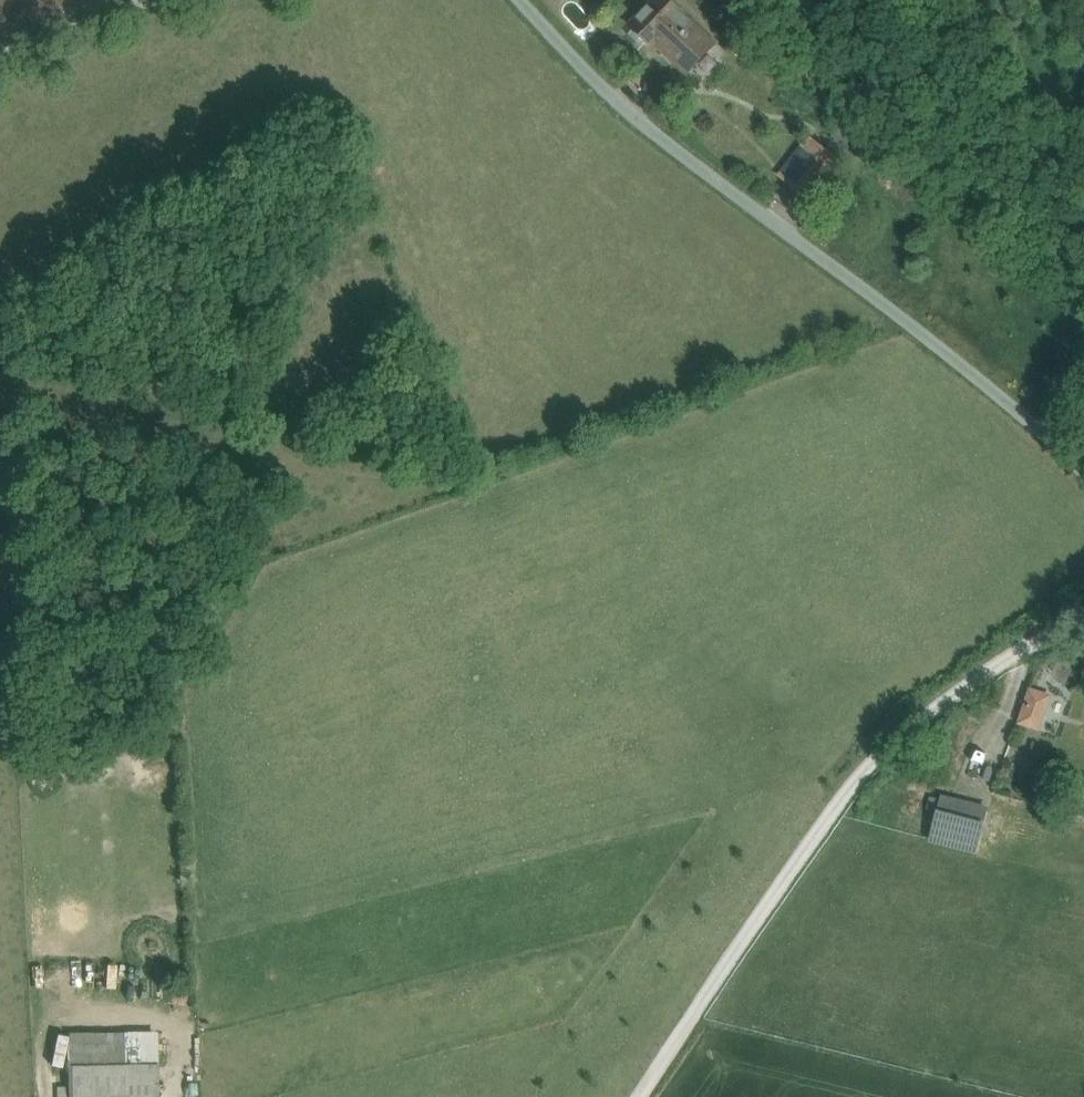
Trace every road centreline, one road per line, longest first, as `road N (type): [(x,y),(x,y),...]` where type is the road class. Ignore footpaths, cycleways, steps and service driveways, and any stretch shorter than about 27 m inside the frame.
road 1 (unclassified): [(1083,469),(1054,434),(678,147),(527,0)]
road 2 (track): [(1083,615),(882,761),(646,1096)]

